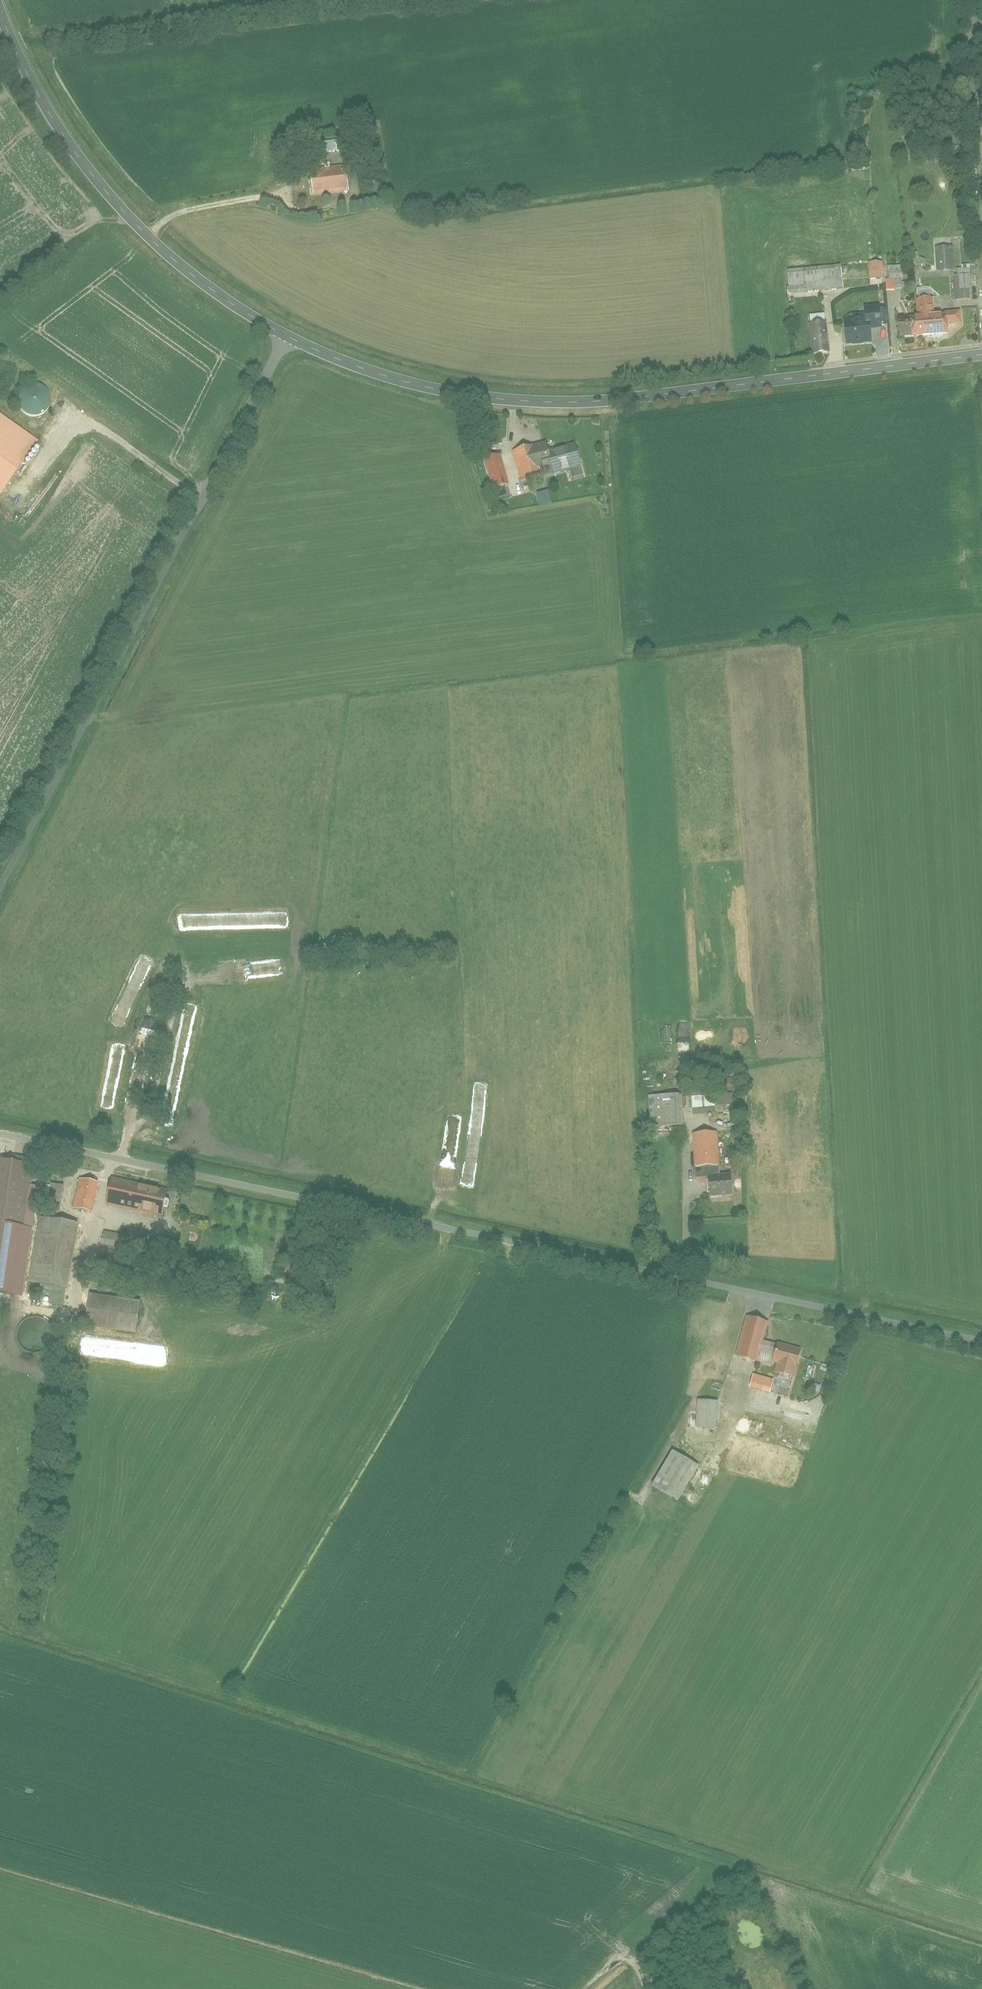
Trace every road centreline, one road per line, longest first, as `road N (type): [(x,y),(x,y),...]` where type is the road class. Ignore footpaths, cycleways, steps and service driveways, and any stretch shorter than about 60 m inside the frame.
road 1 (tertiary): [(0,9),(59,133),(145,236),(246,315),(377,377),(497,402),(563,406),(981,356)]
road 2 (residential): [(0,1139),(981,1343)]
road 3 (track): [(288,339),(204,496),(75,415),(33,488)]
road 4 (residential): [(981,194),(970,0)]
road 5 (track): [(145,236),(175,214),(288,194),(303,163)]
road 6 (track): [(687,1281),(688,1131)]

